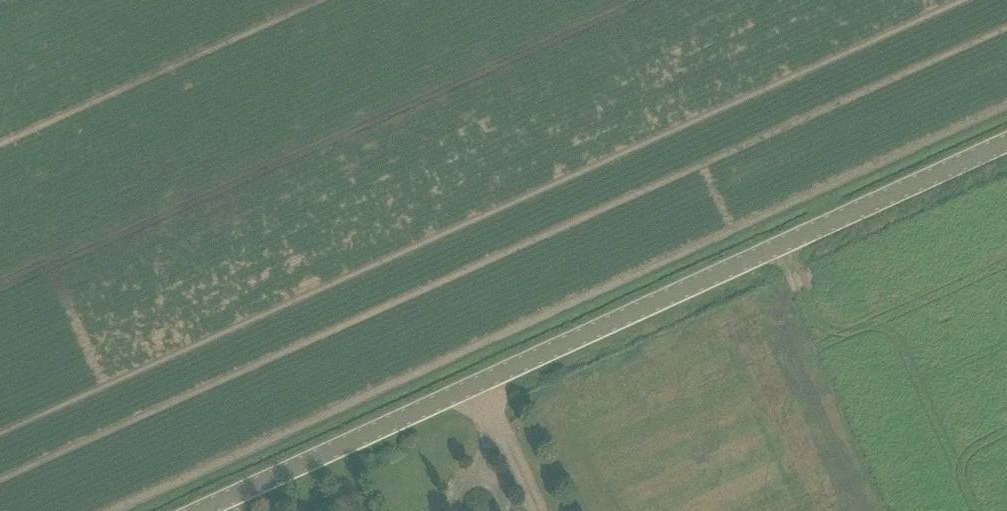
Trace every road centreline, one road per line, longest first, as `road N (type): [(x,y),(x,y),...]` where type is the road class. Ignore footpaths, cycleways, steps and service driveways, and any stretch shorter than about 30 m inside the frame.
road 1 (unclassified): [(197,510),(1006,141)]

